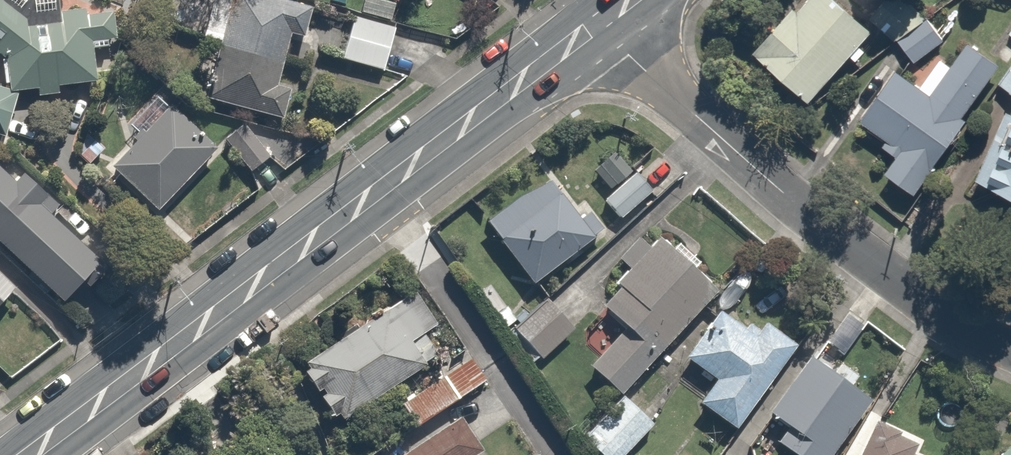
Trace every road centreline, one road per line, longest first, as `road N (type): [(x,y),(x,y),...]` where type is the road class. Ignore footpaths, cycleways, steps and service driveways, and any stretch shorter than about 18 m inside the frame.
road 1 (secondary): [(31,454),(600,23)]
road 2 (residential): [(600,23),(778,190),(895,281),(1010,351)]

